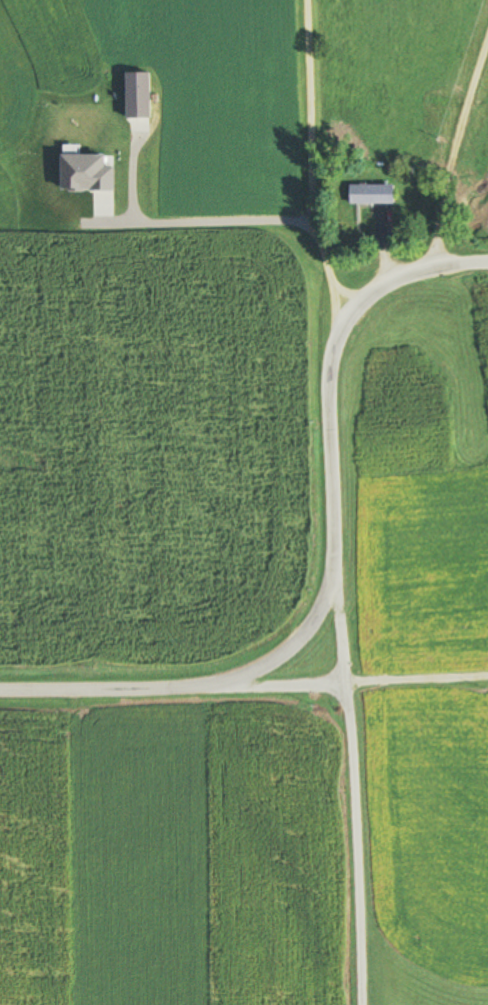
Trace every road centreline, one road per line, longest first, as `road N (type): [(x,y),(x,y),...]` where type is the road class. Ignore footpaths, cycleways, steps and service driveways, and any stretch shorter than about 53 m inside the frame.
road 1 (residential): [(345,303),(331,614),(344,684),(0,686)]
road 2 (residential): [(344,684),(360,1004)]
road 3 (residential): [(345,303),(402,258),(487,256)]

